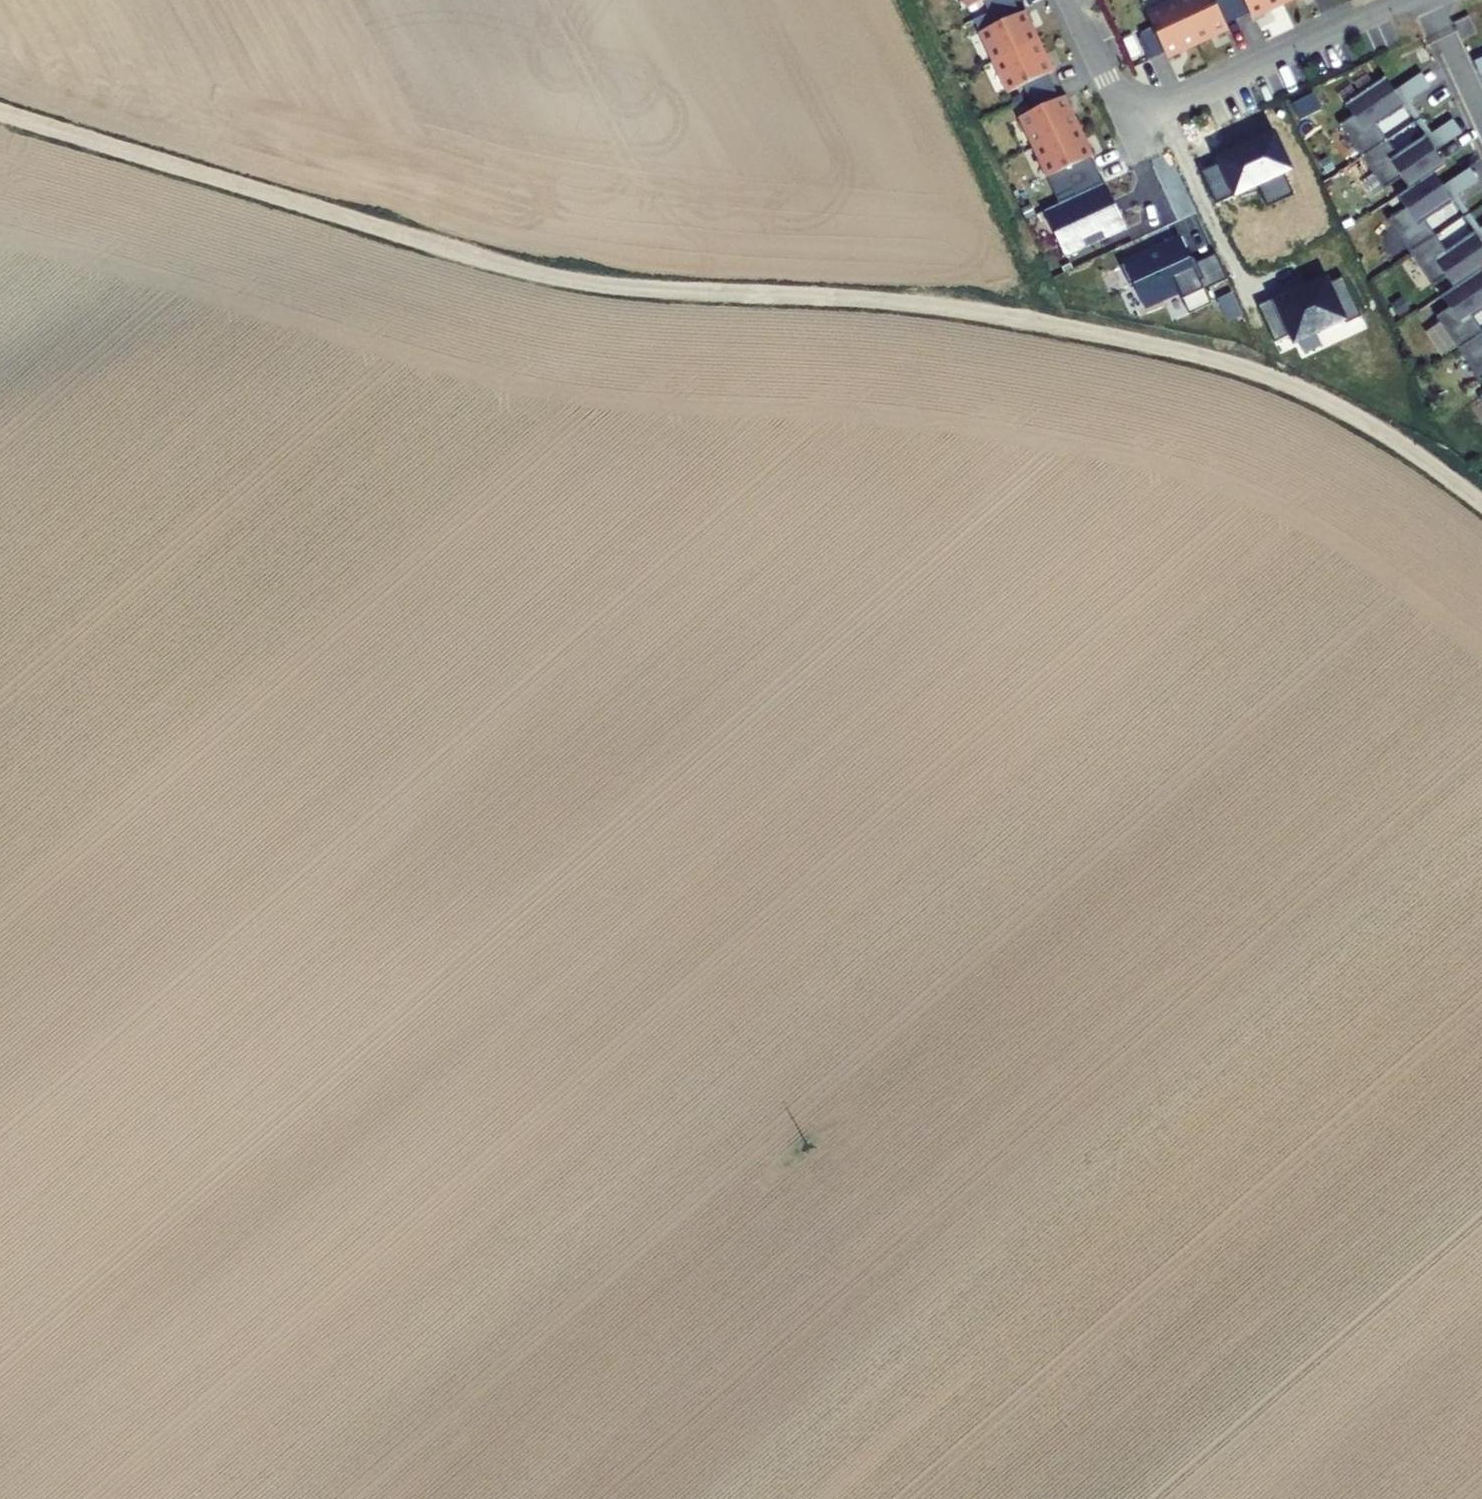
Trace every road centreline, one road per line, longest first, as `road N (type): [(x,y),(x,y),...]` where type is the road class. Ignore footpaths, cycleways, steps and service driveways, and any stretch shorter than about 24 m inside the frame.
road 1 (track): [(1481,503),(1344,411),(1213,347),(918,305),(589,284),(472,258),(0,117)]
road 2 (residential): [(1400,0),(1161,106),(1130,100),(1109,83),(1071,0)]

